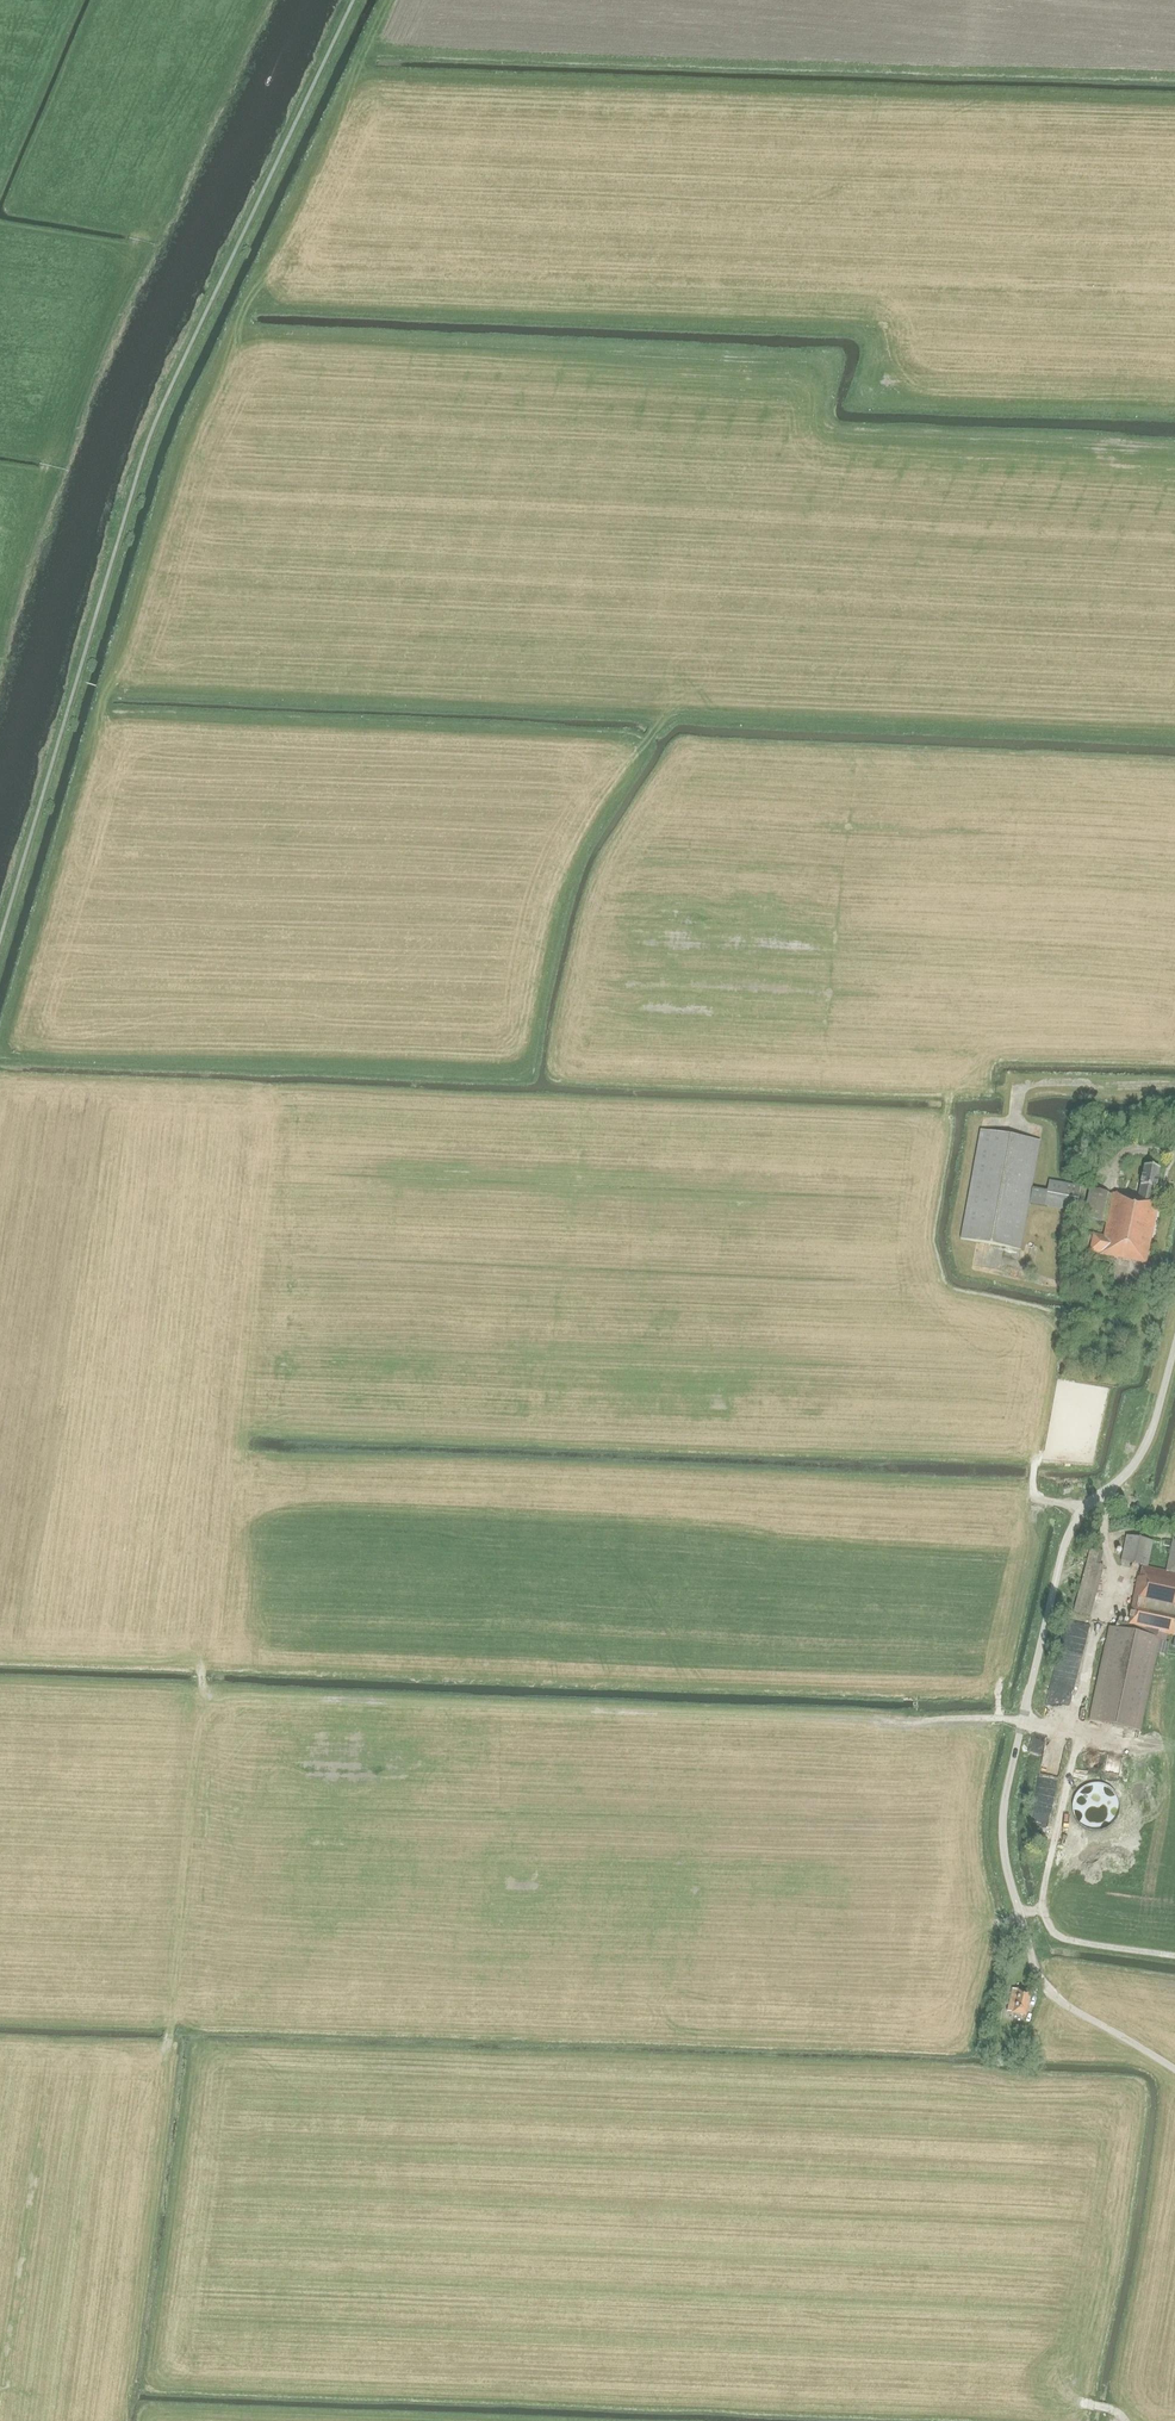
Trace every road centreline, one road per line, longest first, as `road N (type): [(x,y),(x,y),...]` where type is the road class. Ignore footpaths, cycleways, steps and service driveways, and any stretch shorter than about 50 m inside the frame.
road 1 (unclassified): [(1174,2069),(1042,1984),(1002,1833),(1065,1544),(1141,1453),(1174,1346)]
road 2 (track): [(1078,1732),(1042,1902),(1049,1925),(1076,1942),(1174,1956)]
road 3 (track): [(1174,1085),(1020,1083),(1012,1126)]
road 4 (track): [(985,1268),(1098,1289),(1142,1274),(1174,1277)]
road 5 (track): [(882,1721),(1023,1721)]

